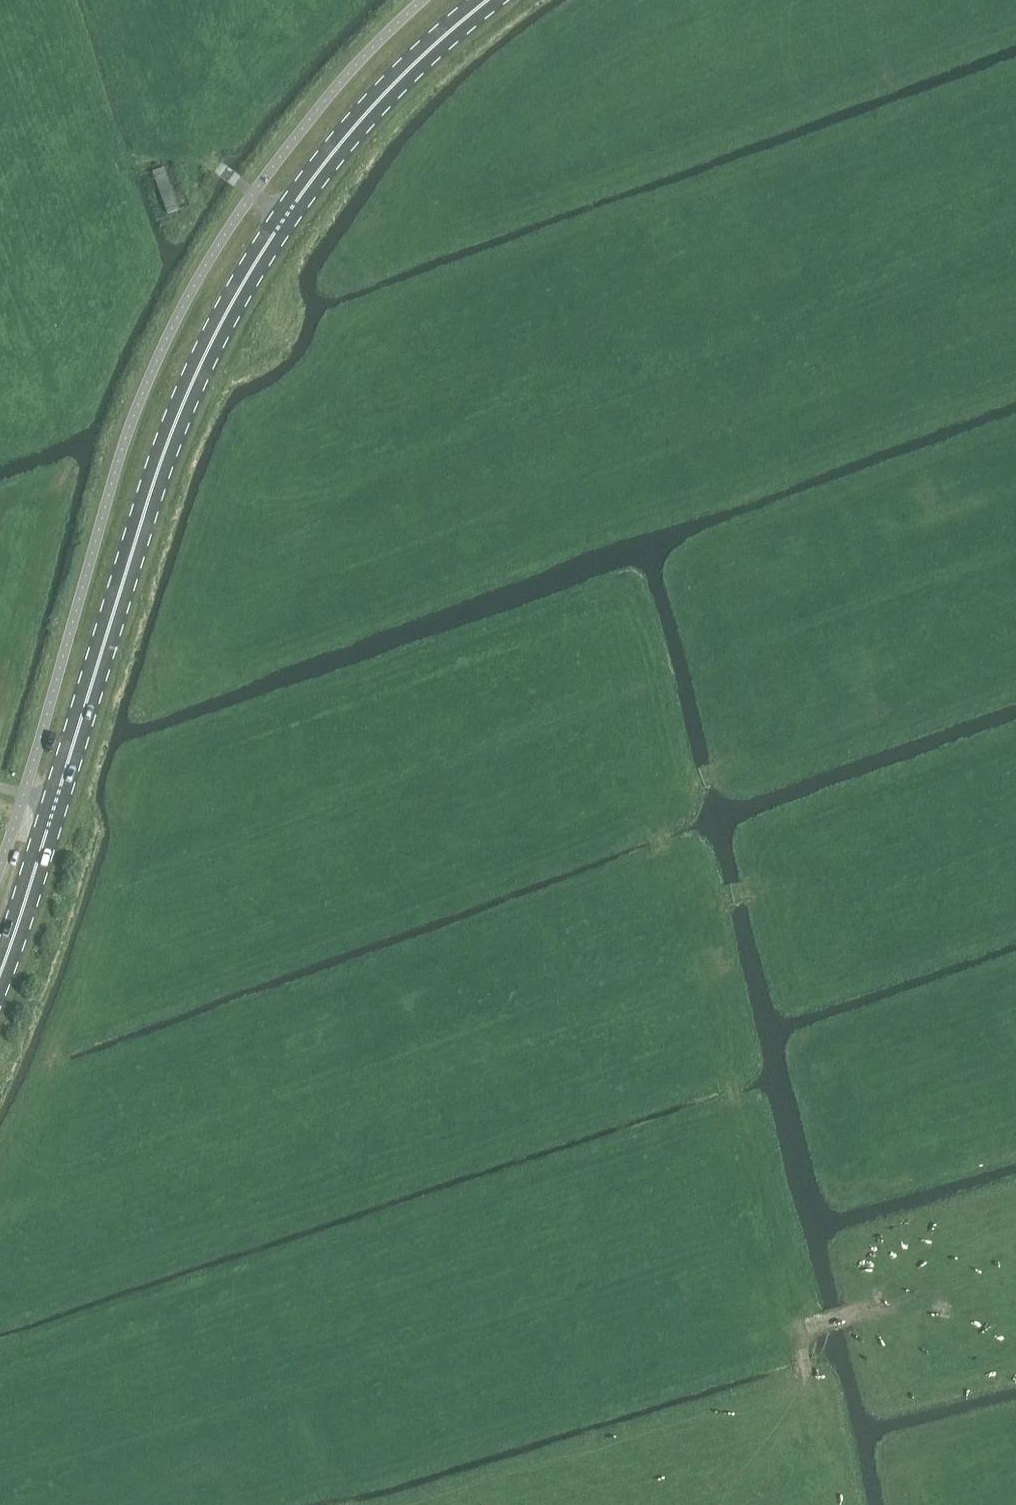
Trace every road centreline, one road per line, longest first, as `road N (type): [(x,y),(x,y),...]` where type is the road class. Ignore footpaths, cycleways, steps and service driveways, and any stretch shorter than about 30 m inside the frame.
road 1 (secondary): [(0,974),(164,452),(227,313),(338,148),(488,0)]
road 2 (track): [(161,152),(218,168),(286,217)]

